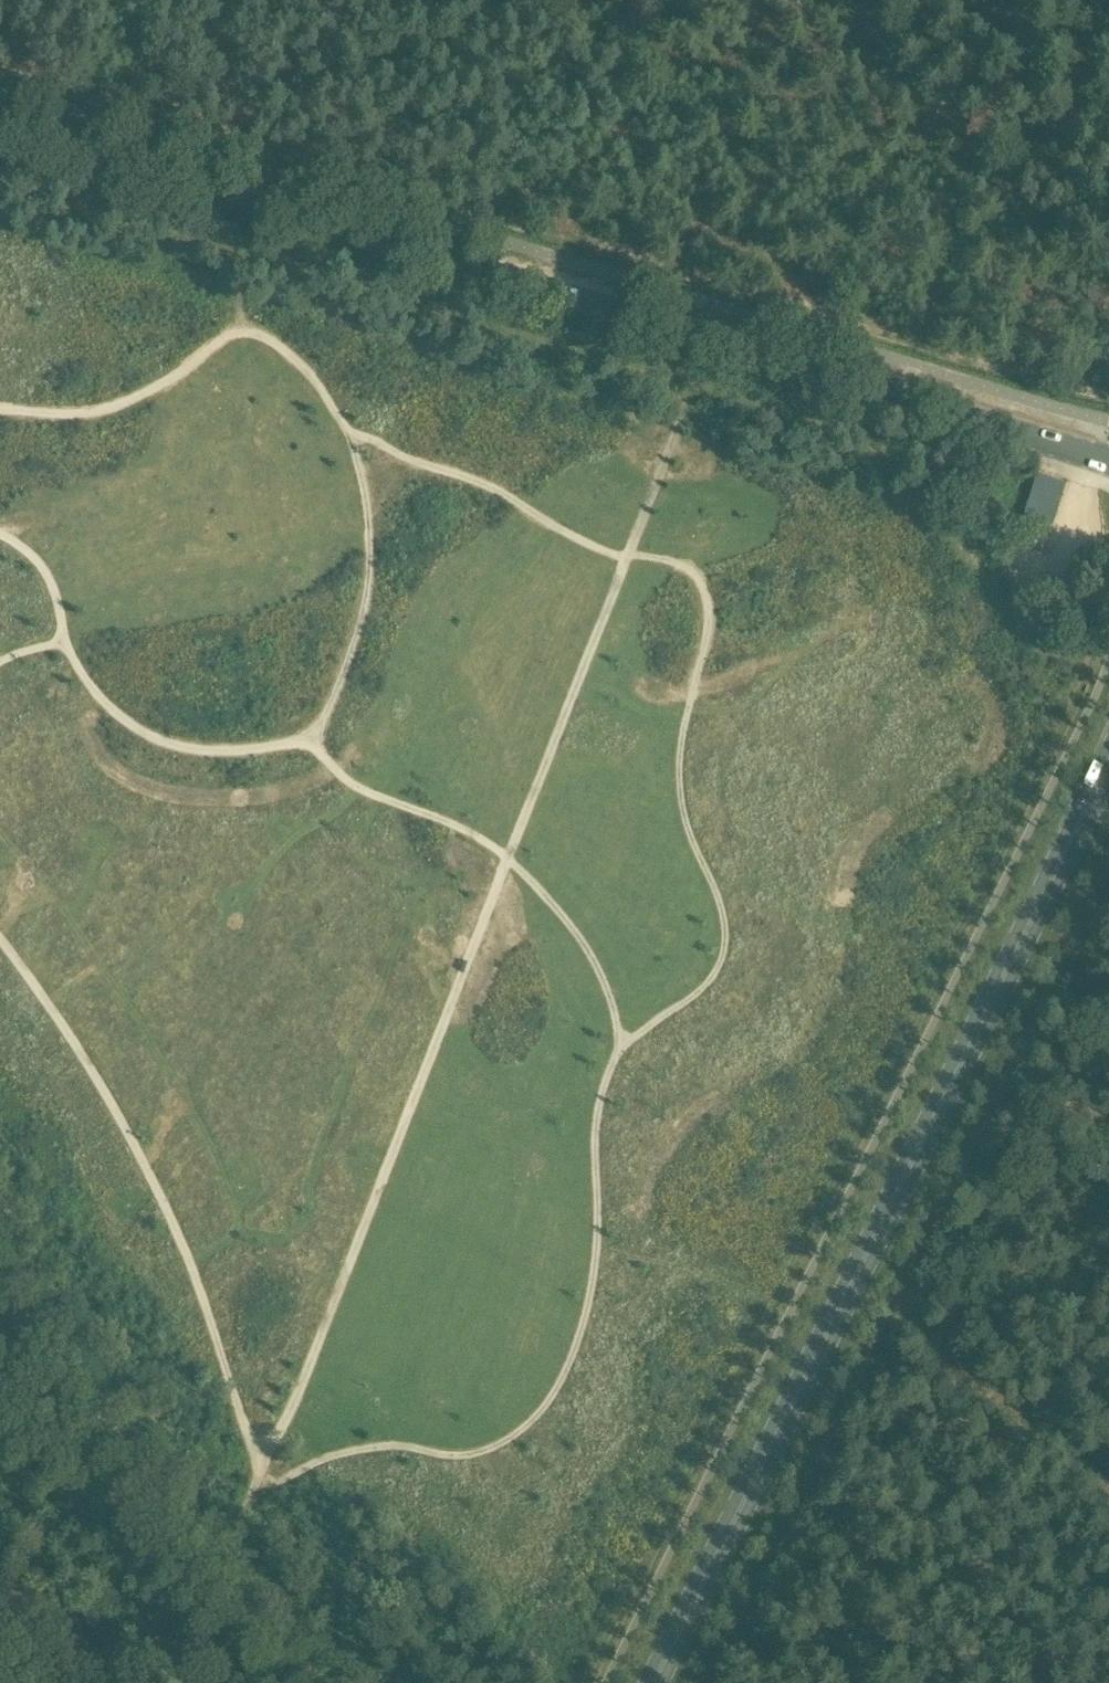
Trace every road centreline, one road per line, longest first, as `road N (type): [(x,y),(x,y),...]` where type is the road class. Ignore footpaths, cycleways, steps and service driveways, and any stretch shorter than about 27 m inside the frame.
road 1 (track): [(1108,664),(1060,653),(1023,632),(944,526),(838,431),(0,180)]
road 2 (primary): [(1108,461),(0,127)]
road 3 (track): [(1108,399),(0,71)]
road 4 (primary): [(653,1682),(1108,761)]
road 5 (track): [(300,1682),(0,1288)]
road 6 (track): [(799,0),(893,97),(922,107),(1108,89)]
road 7 (track): [(1108,1489),(1029,1432),(892,1304)]

